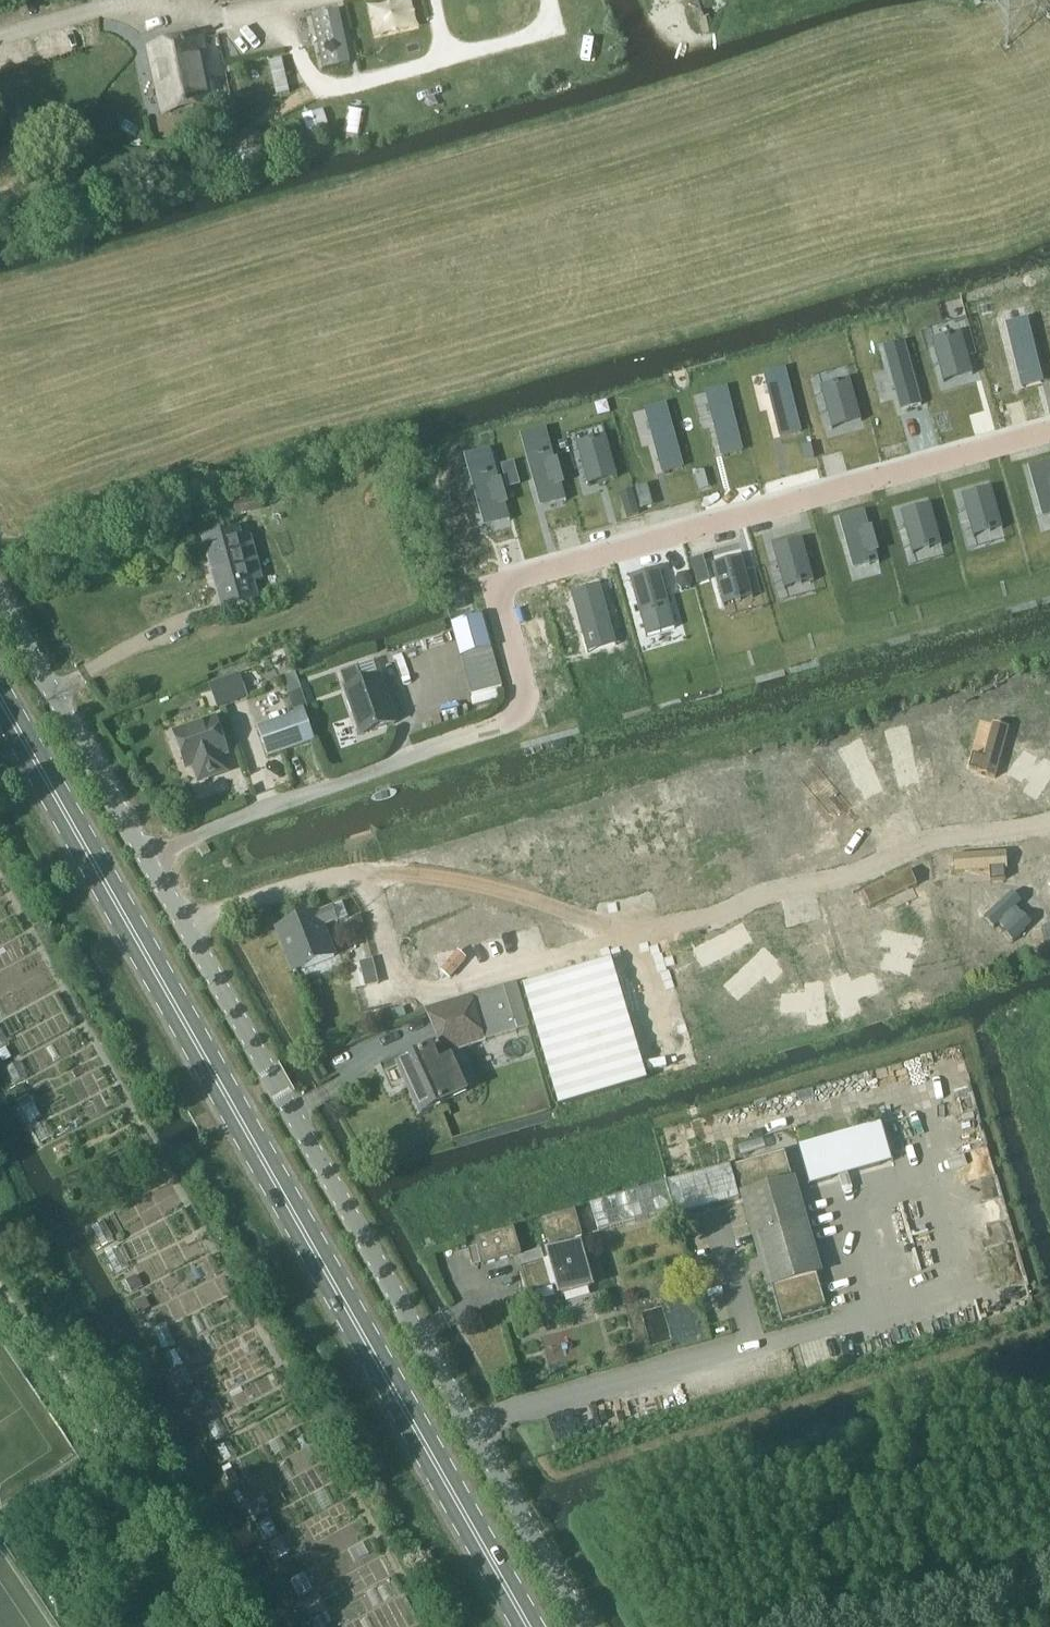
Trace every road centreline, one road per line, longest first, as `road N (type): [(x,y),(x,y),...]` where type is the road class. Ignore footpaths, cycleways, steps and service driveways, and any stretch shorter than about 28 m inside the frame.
road 1 (unclassified): [(586,1626),(424,1331),(0,600)]
road 2 (secondary): [(532,1626),(0,693)]

